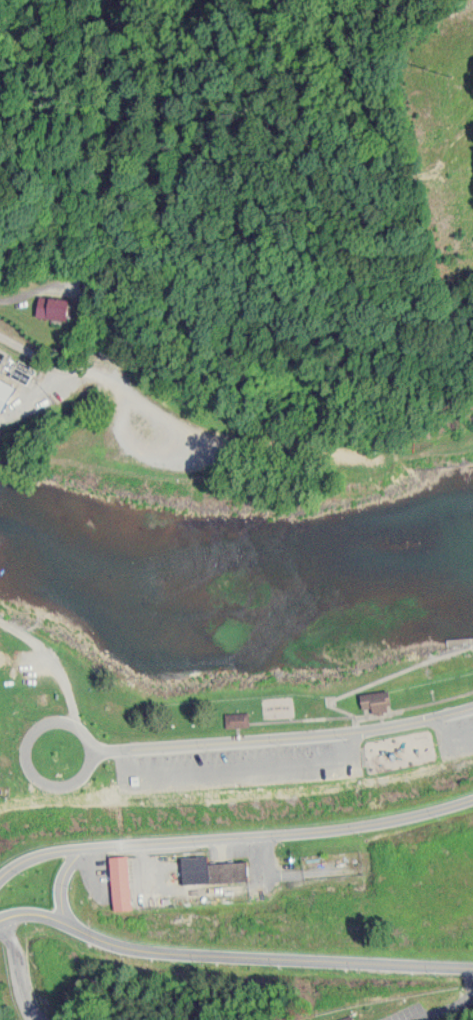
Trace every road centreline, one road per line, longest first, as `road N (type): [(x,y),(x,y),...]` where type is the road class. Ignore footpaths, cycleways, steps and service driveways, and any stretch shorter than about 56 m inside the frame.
road 1 (residential): [(0,871),(43,849),(331,827),(472,796)]
road 2 (track): [(144,390),(155,370),(133,135),(139,0)]
road 3 (residential): [(90,749),(352,730),(472,704)]
road 4 (track): [(209,0),(346,152),(378,168),(444,157),(472,121)]
road 5 (residential): [(0,332),(144,390),(211,439),(244,446)]
road 6 (track): [(244,446),(345,453),(472,423)]
road 7 (residential): [(90,749),(71,722),(53,720),(27,743),(38,776),(55,783),(86,767),(90,749)]

